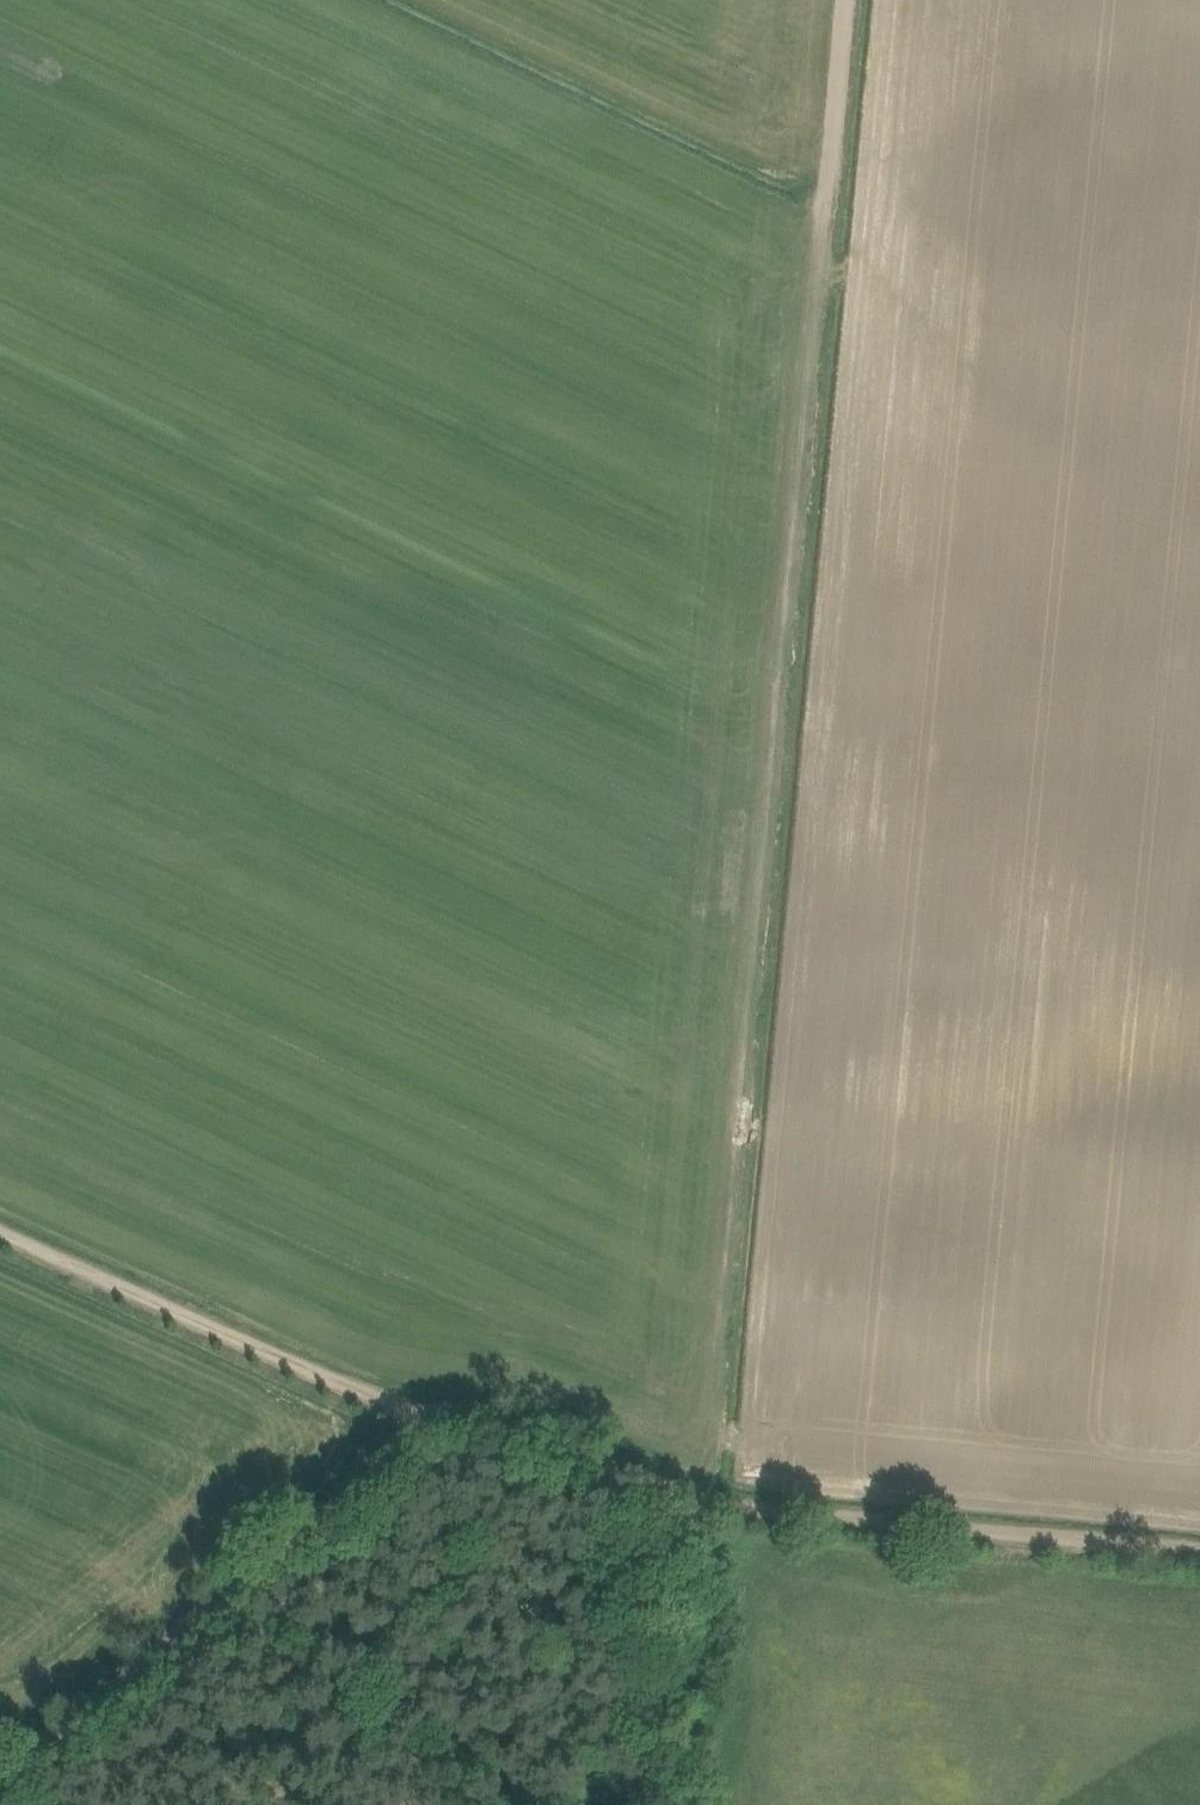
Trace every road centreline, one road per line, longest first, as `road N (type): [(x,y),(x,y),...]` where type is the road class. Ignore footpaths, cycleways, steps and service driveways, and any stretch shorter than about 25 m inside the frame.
road 1 (track): [(416,1423),(446,1411),(497,1421),(707,1508),(1199,1555)]
road 2 (track): [(454,1804),(224,1602),(397,1456),(416,1423)]
road 3 (track): [(416,1423),(0,1237)]
road 4 (track): [(0,1786),(224,1602)]

